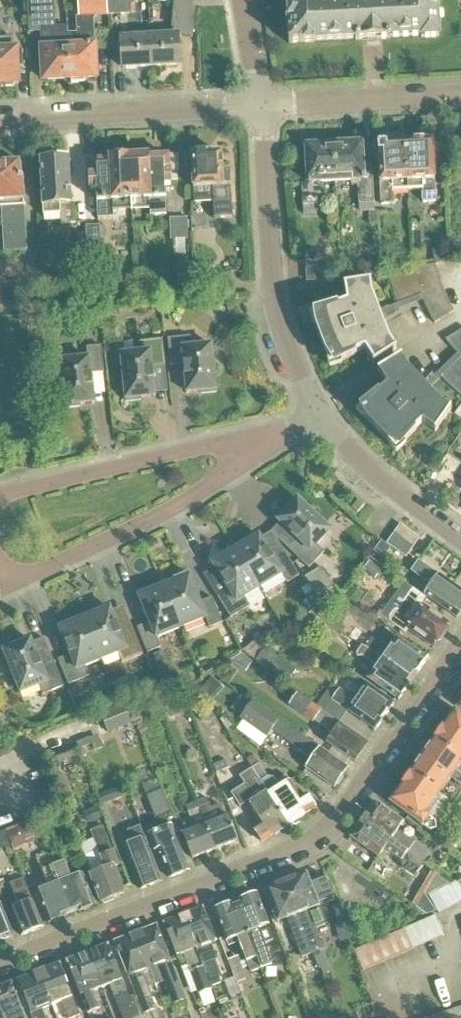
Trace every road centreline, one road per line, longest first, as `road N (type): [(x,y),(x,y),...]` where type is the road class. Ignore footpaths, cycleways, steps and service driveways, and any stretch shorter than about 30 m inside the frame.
road 1 (residential): [(0,967),(306,847),(331,826),(460,647)]
road 2 (residential): [(0,564),(10,587),(183,507),(296,430)]
road 3 (residential): [(317,417),(277,305),(259,107)]
road 4 (residential): [(296,430),(0,501)]
road 5 (residential): [(259,107),(0,120)]
road 6 (residential): [(460,97),(259,107)]
road 7 (residential): [(460,544),(379,484),(317,417)]
road 8 (residential): [(384,984),(451,956),(449,919),(460,914)]

